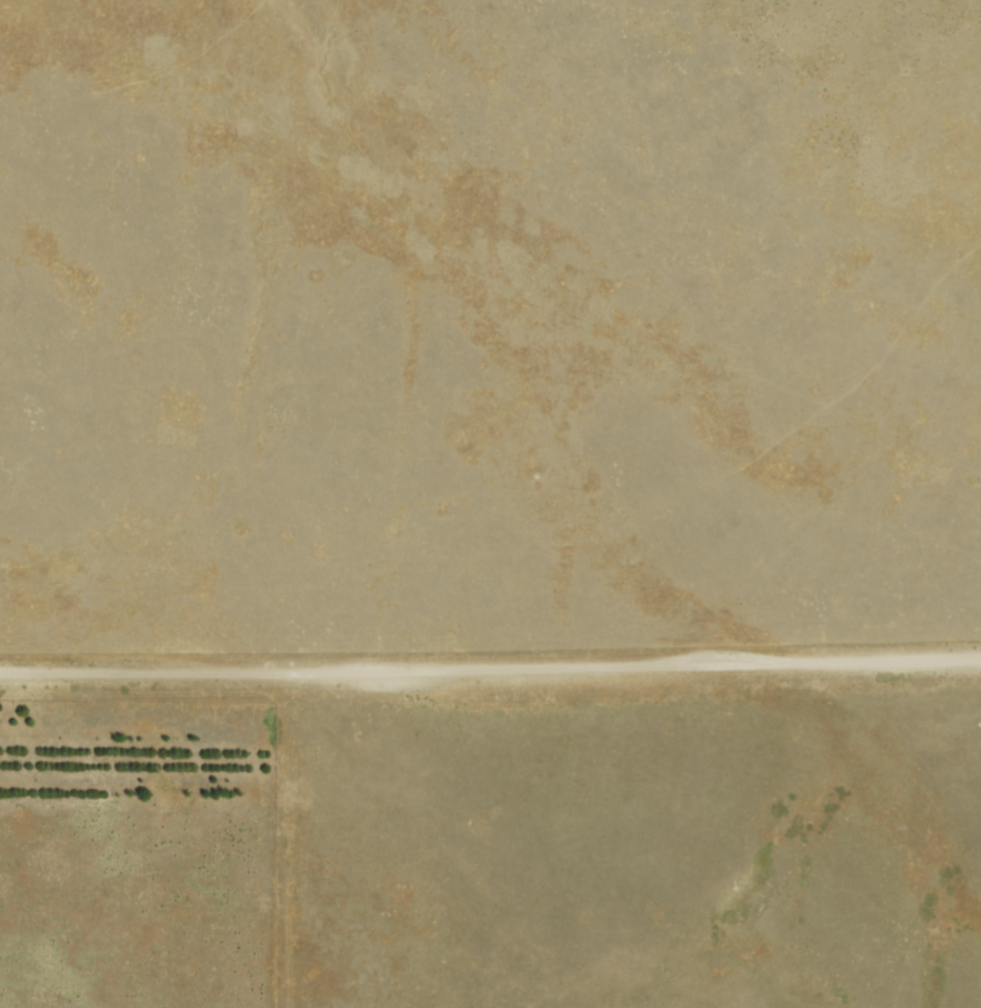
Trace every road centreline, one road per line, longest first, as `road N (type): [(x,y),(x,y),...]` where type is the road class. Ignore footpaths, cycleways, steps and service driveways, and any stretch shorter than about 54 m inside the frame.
road 1 (residential): [(0,672),(980,657)]

